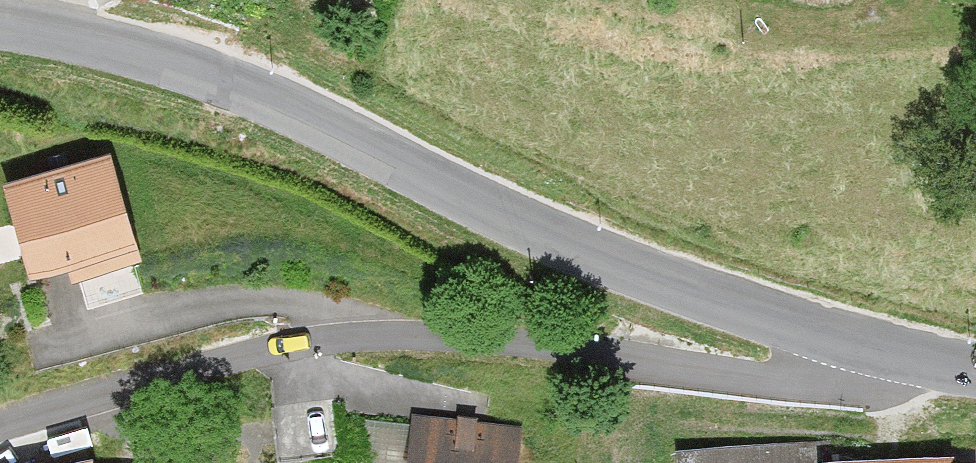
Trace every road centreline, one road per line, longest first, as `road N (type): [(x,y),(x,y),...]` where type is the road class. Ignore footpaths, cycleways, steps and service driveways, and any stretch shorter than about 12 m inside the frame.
road 1 (tertiary): [(0,22),(107,44),(230,82),(609,261),(867,346)]
road 2 (residential): [(0,418),(95,388),(279,348),(407,333),(795,385),(847,373),(867,346)]

